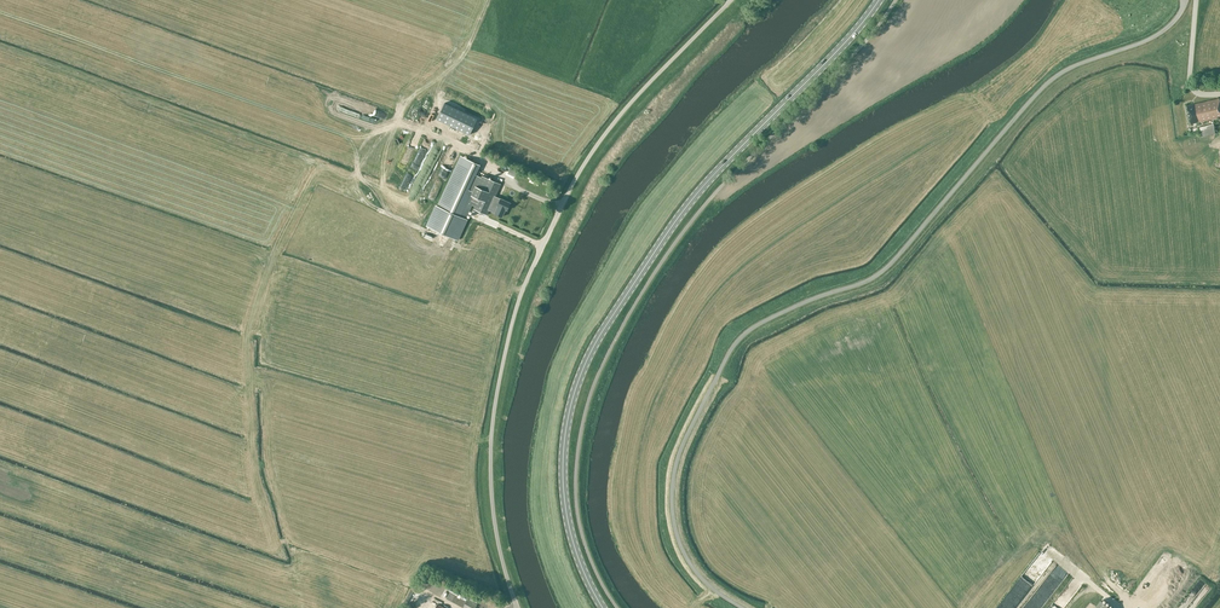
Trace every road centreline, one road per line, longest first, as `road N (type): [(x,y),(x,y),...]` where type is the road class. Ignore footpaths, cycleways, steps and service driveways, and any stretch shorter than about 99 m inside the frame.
road 1 (unclassified): [(742,607),(695,571),(673,508),(679,454),(734,346),(771,319),(881,273),(1046,85),(1158,35),(1188,0)]
road 2 (unclassified): [(617,607),(589,555),(576,502),(581,433),(600,370),(694,218),(858,50),(896,0)]
road 3 (primary): [(603,607),(574,544),(563,483),(568,419),(587,359),(698,192),(879,0)]
road 4 (unclassified): [(517,607),(497,546),(491,477),(493,416),(522,288),(592,151),(730,0)]

